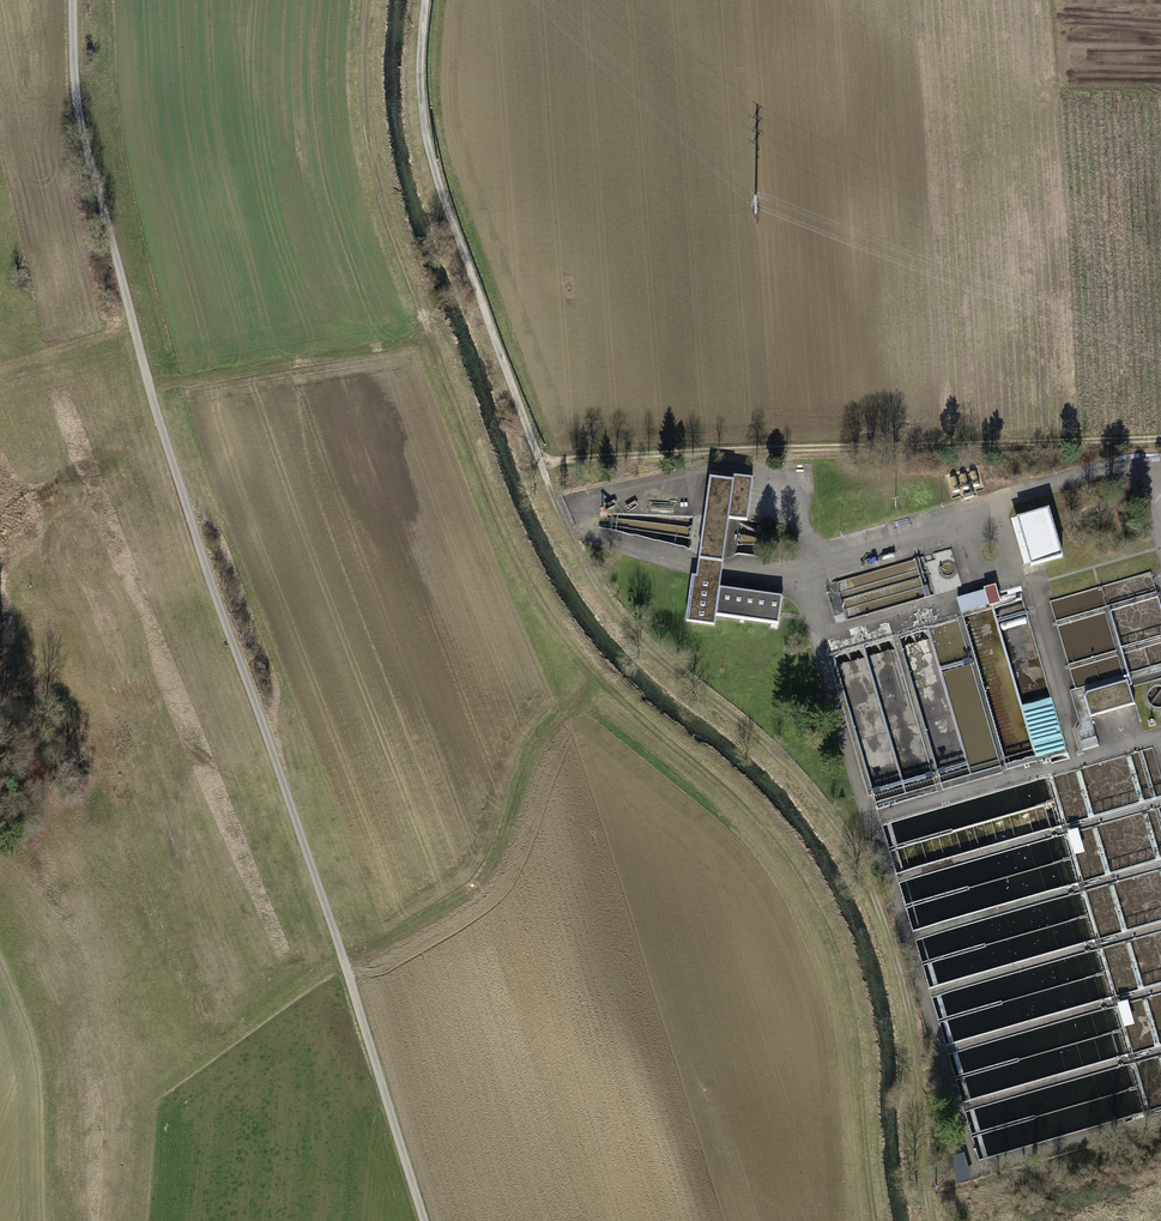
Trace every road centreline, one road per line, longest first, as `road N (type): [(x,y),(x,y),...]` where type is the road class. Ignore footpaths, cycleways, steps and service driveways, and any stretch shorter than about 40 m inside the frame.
road 1 (track): [(932,1220),(904,993),(840,833),(782,757),(653,651),(594,576),(565,520),(431,150),(432,0)]
road 2 (unclassified): [(71,0),(78,108),(142,372),(343,956),(422,1220)]
road 3 (track): [(565,520),(608,495),(716,472),(784,480),(804,551),(997,503),(1079,761),(1160,738)]
road 4 (track): [(1160,1116),(972,1167),(804,551)]
road 5 (track): [(594,672),(740,803),(818,902),(855,1012),(860,1220)]
road 6 (track): [(146,384),(432,336),(379,188),(361,106),(367,0)]
road 7 (track): [(1160,438),(544,461)]
road 8 (track): [(594,672),(520,760),(499,847),(431,905),(343,956)]
road 9 (track): [(432,336),(504,537),(594,672)]
road 10 (track): [(870,816),(1079,761)]
road 11 (track): [(997,503),(1117,467),(1140,467),(1160,498)]

